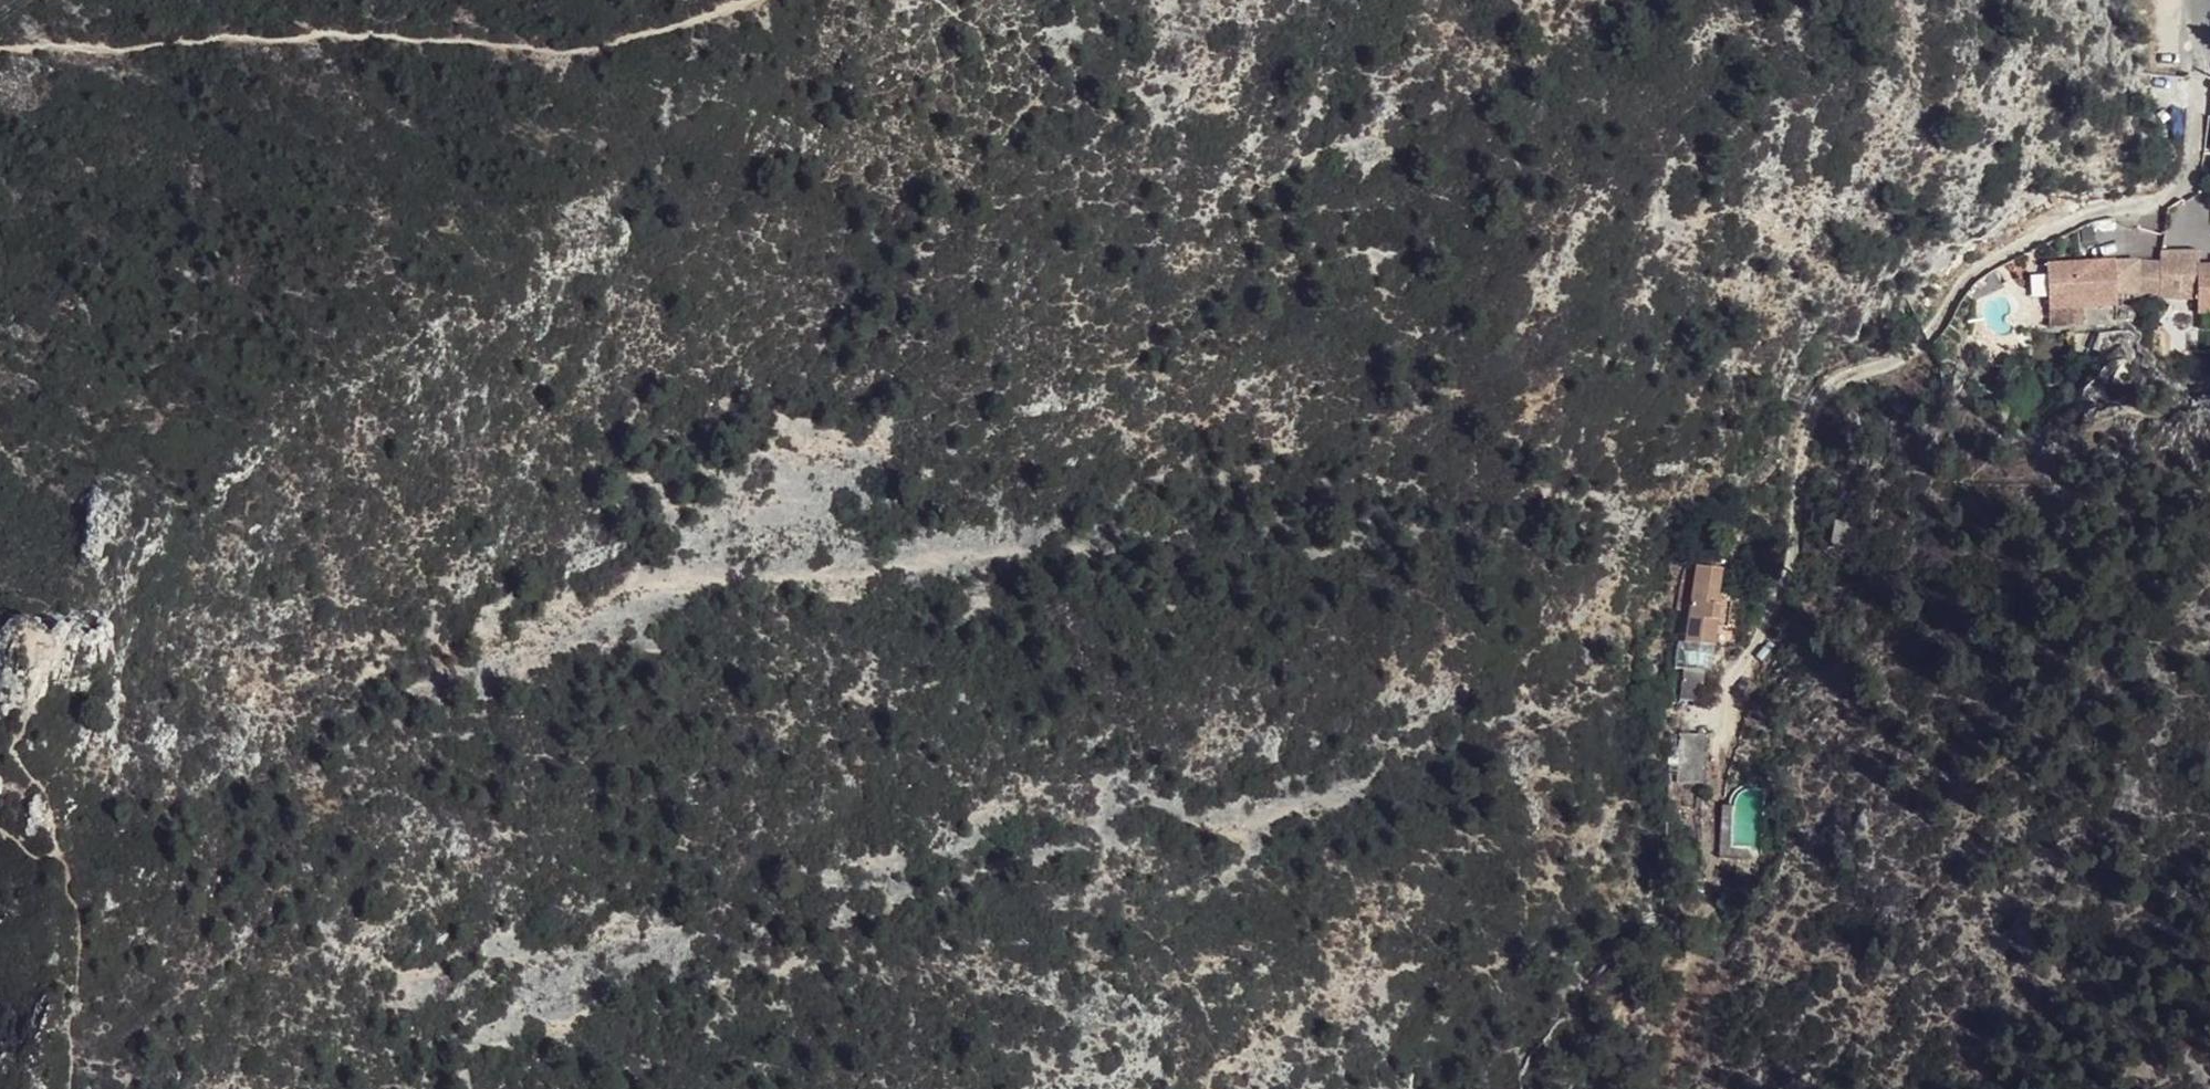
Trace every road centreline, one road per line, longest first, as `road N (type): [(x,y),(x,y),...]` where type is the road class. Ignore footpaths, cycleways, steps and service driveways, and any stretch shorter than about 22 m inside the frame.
road 1 (track): [(1735,727),(1801,539),(1825,401),(1849,379),(1927,339),(2008,252),(2090,216),(2151,211),(2170,198),(2189,176),(2199,84)]

